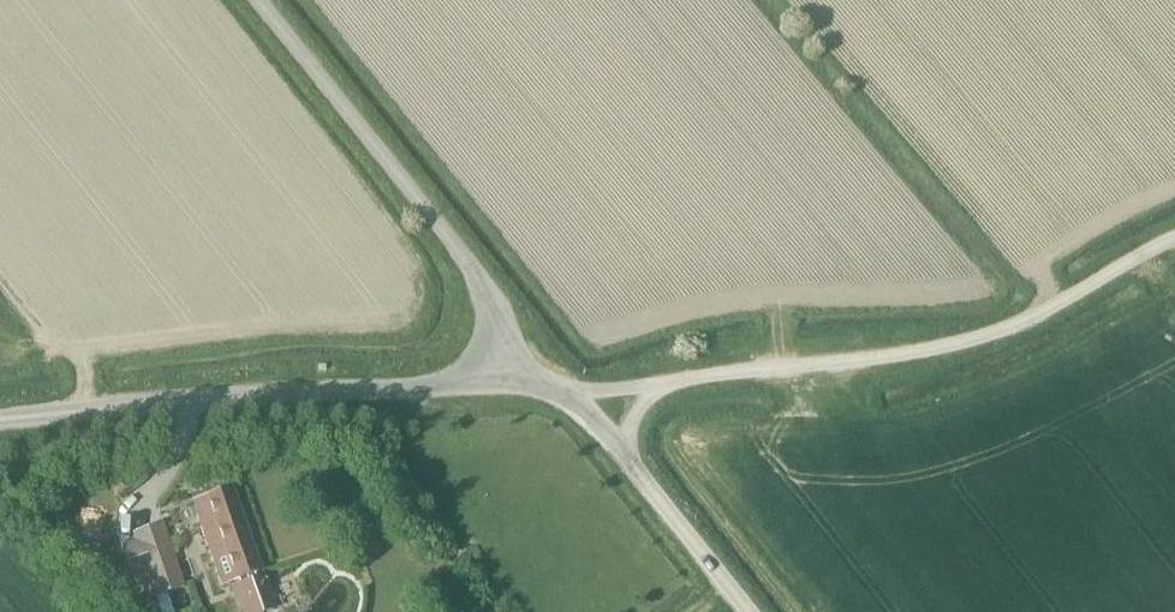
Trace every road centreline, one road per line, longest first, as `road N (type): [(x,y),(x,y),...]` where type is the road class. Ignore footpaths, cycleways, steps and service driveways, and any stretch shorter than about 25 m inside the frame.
road 1 (unclassified): [(655,389),(963,342),(1036,315),(1174,239)]
road 2 (unclassified): [(0,419),(499,380)]
road 3 (unclassified): [(499,380),(492,307),(469,262),(259,0)]
road 4 (unclassified): [(750,611),(626,453)]

